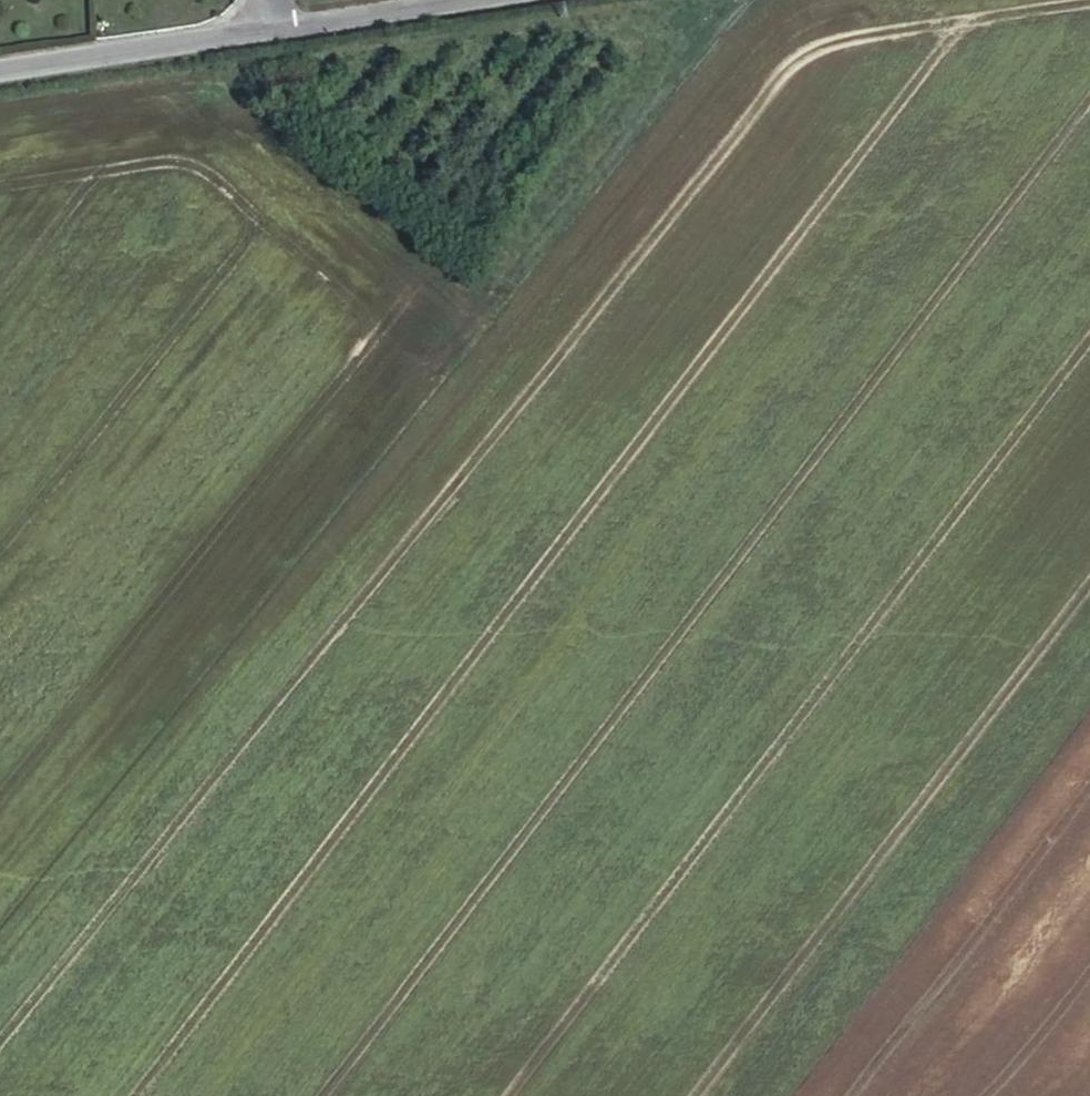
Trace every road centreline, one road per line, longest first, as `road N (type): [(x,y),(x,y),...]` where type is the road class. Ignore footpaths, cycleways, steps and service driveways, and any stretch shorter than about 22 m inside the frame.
road 1 (unclassified): [(0,67),(268,26)]
road 2 (unclassified): [(268,26),(443,0)]

